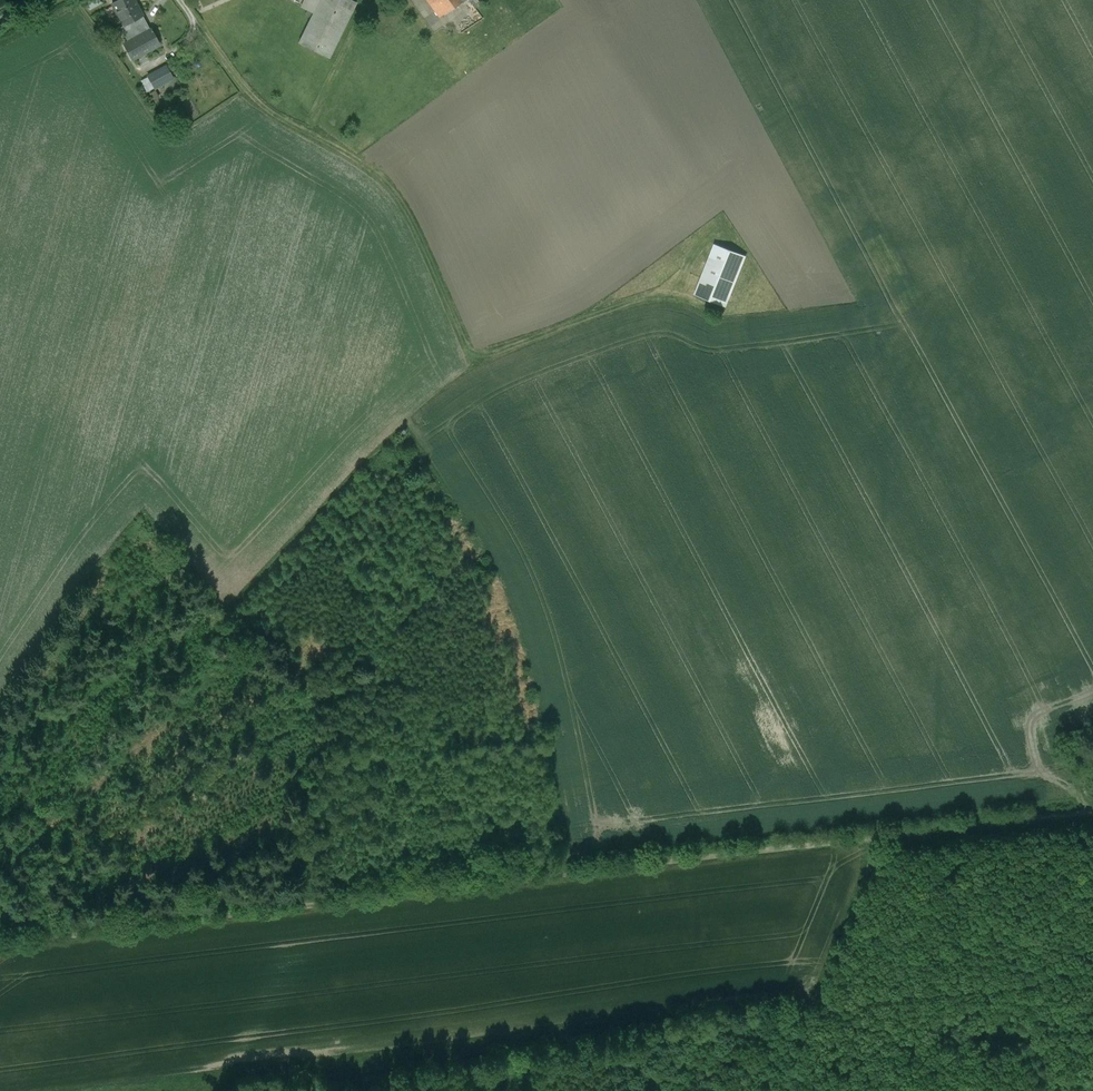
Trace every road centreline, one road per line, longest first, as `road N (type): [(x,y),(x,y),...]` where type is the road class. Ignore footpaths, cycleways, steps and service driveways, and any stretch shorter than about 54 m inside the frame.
road 1 (track): [(0,941),(1092,807)]
road 2 (track): [(180,0),(246,88),(395,187),(462,333),(475,345),(495,347),(667,290),(721,312)]

